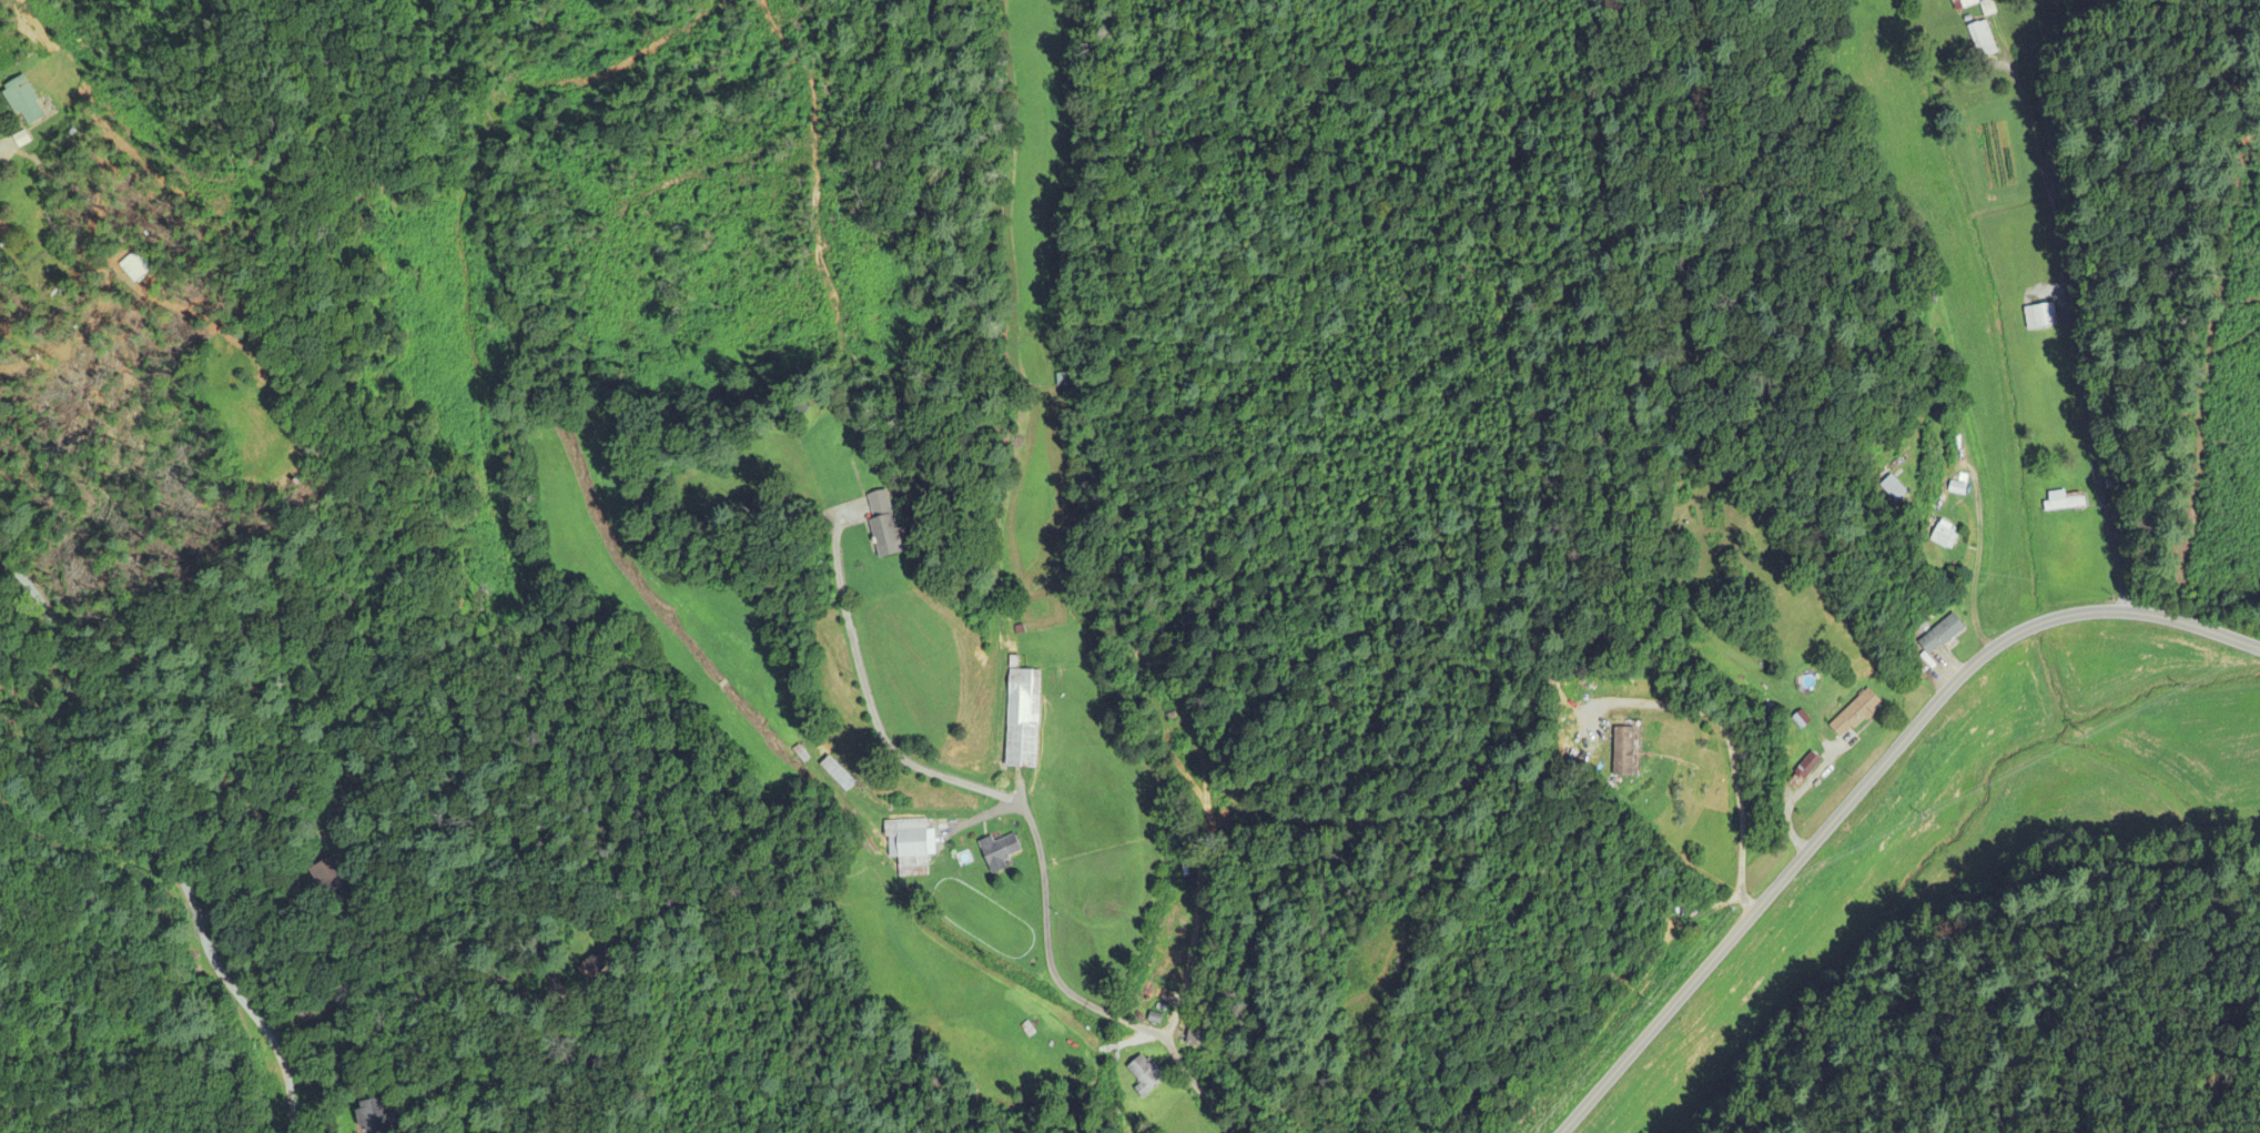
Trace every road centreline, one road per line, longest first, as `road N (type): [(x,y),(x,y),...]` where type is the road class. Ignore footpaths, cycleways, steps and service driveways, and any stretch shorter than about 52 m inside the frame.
road 1 (tertiary): [(1562,1132),(1937,700),(1999,644),(2040,624),(2104,613),(2171,619),(2259,650)]
road 2 (residential): [(2126,614),(2059,247),(1999,41)]

